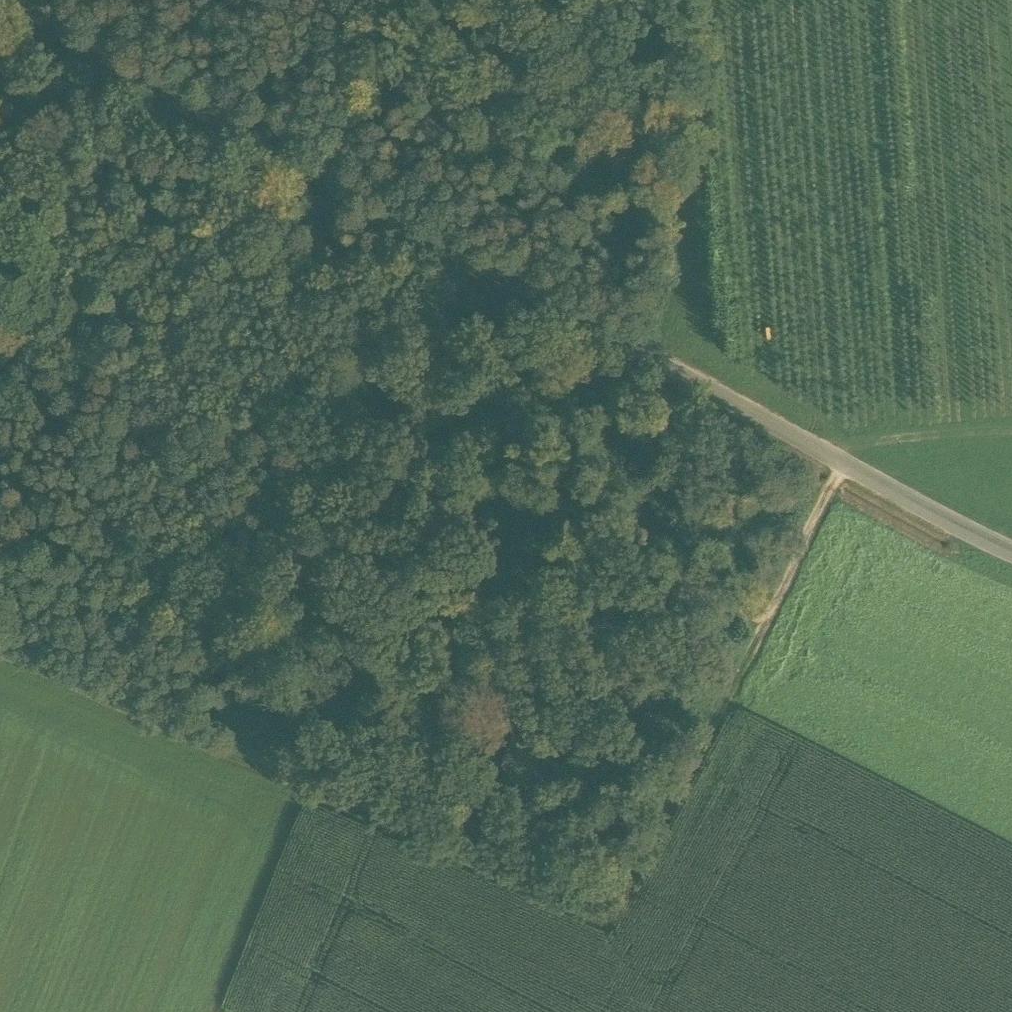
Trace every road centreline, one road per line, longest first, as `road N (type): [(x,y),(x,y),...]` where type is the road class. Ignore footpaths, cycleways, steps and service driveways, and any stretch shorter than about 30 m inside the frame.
road 1 (track): [(0,644),(604,915),(842,466)]
road 2 (unclassified): [(1011,548),(906,503),(12,0)]
road 3 (track): [(360,0),(334,177)]

